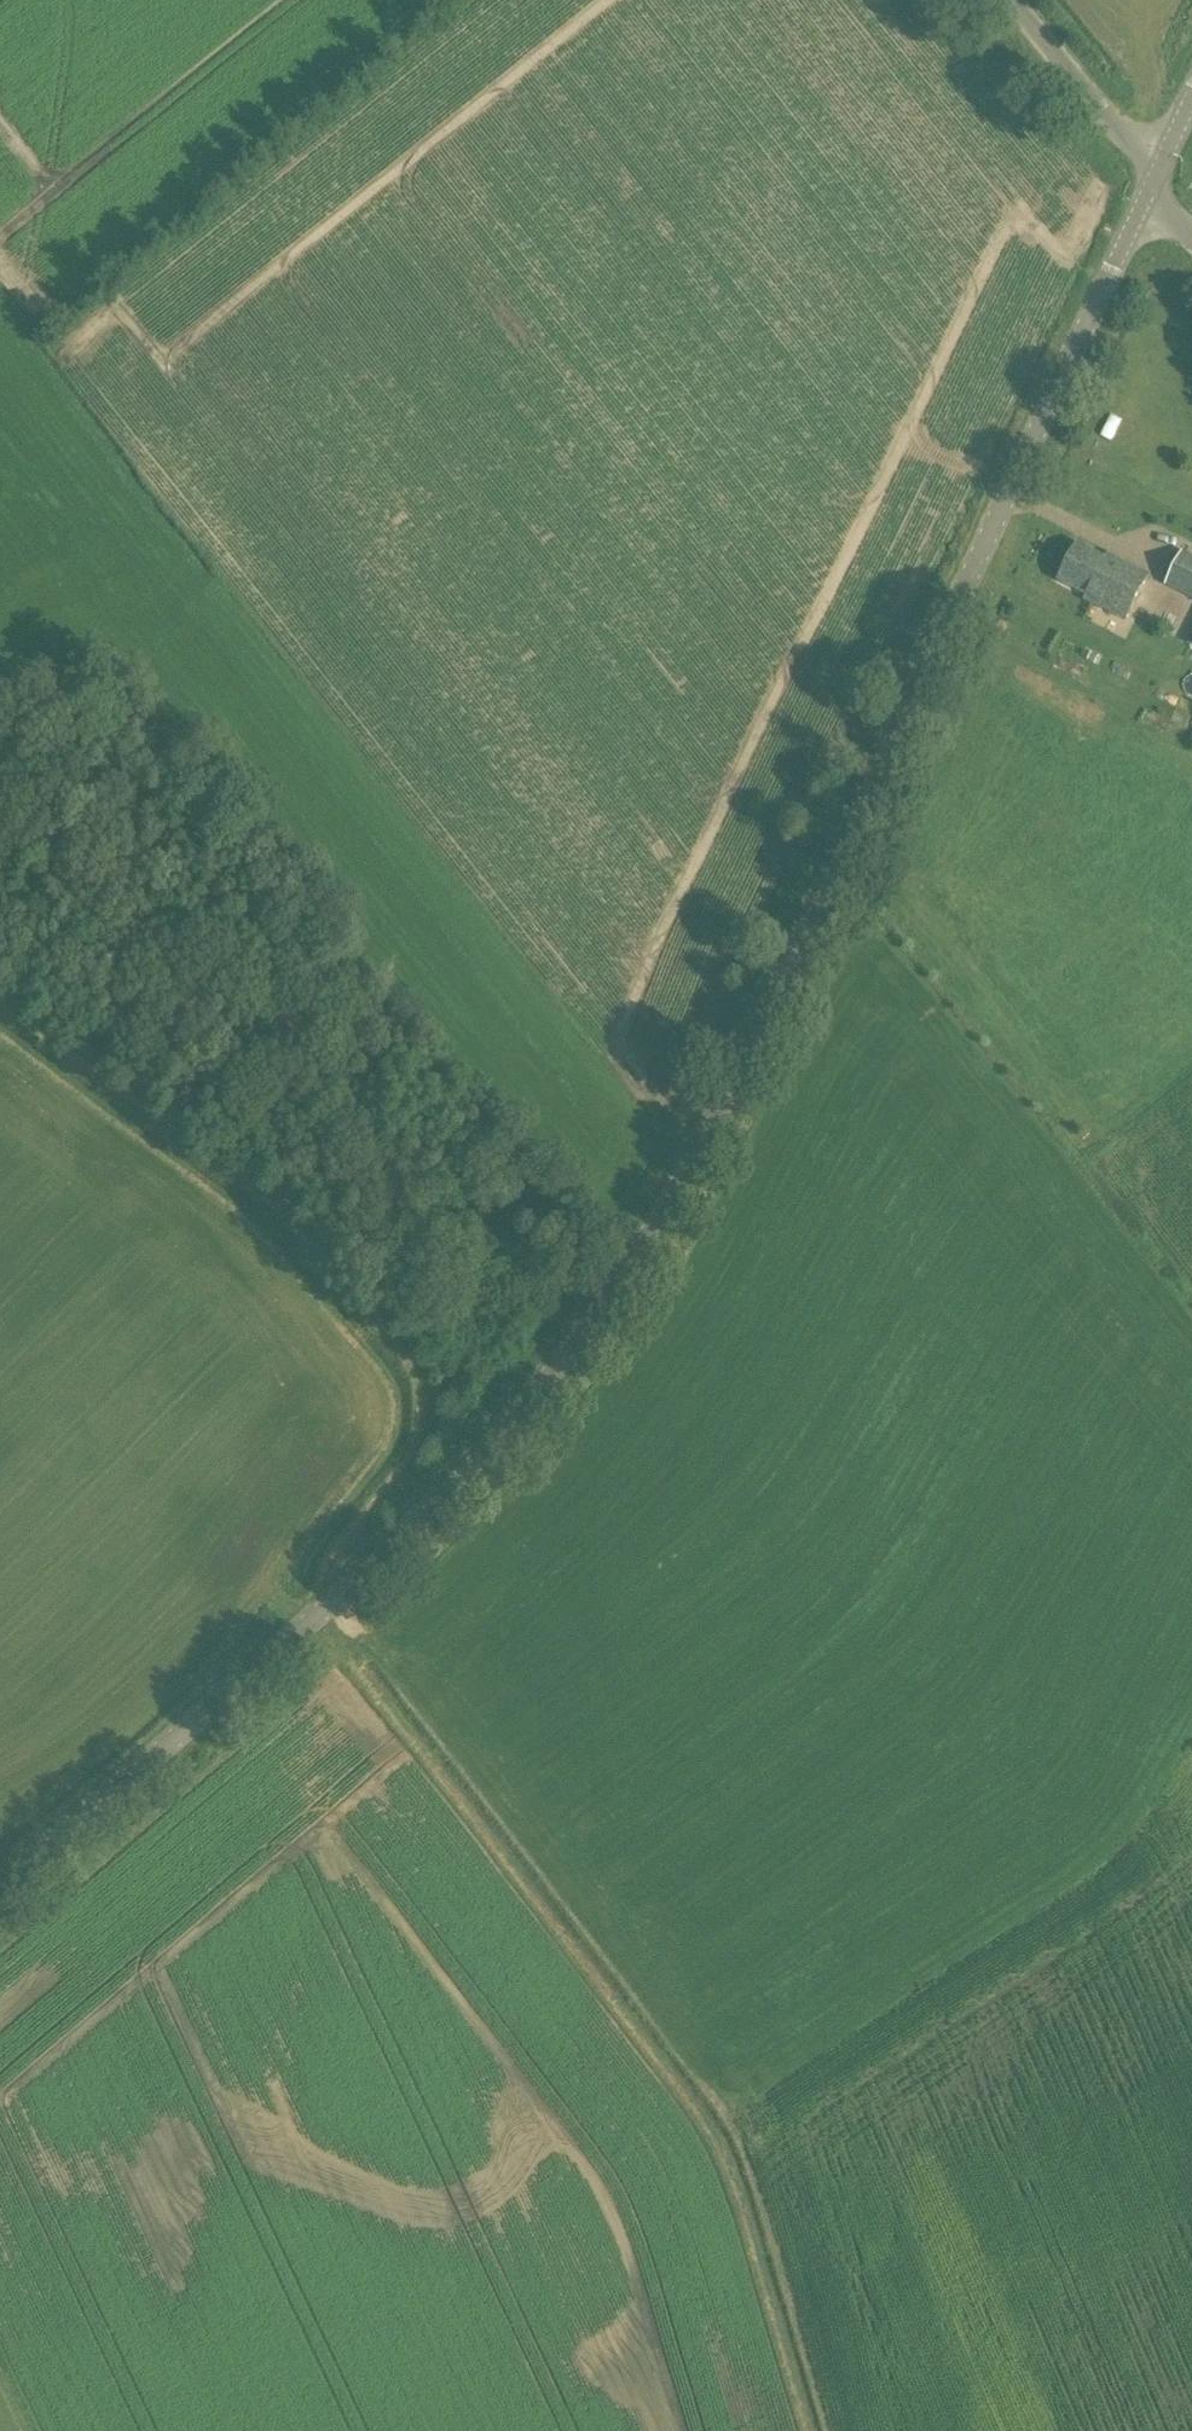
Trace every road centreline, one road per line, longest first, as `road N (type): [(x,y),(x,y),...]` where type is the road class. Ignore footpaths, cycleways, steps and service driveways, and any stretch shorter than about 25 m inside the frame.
road 1 (tertiary): [(0,1883),(392,1547),(574,1350),(656,1230),(733,1084),(1145,203)]
road 2 (unclassified): [(1163,163),(1106,120),(1010,0)]

